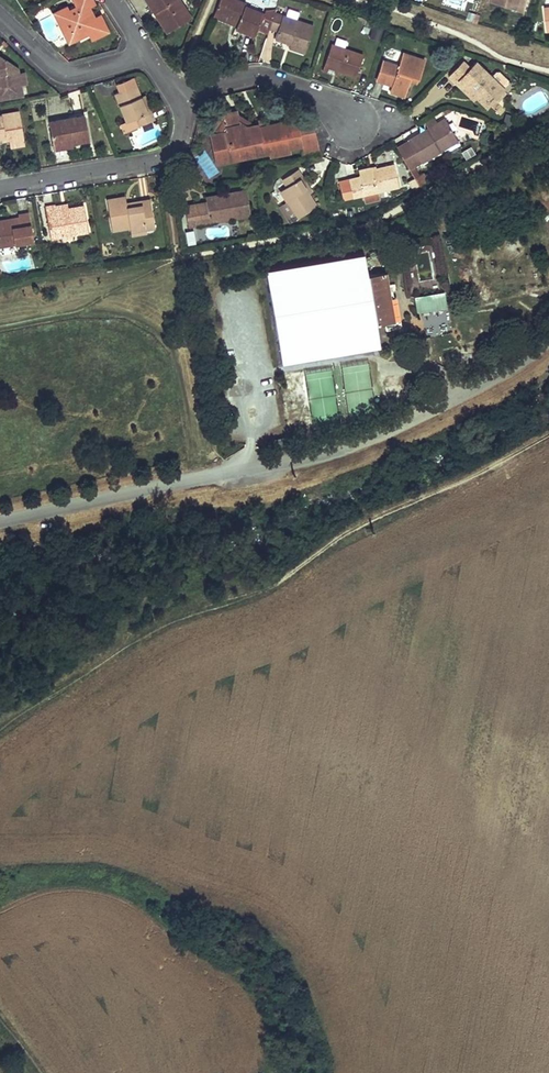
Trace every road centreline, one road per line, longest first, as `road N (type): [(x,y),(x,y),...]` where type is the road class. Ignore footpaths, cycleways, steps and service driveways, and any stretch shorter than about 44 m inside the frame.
road 1 (unclassified): [(548,340),(504,376),(370,439),(0,520)]
road 2 (residential): [(147,54),(180,103),(173,150),(0,187)]
road 3 (residential): [(0,18),(64,71),(147,54)]

